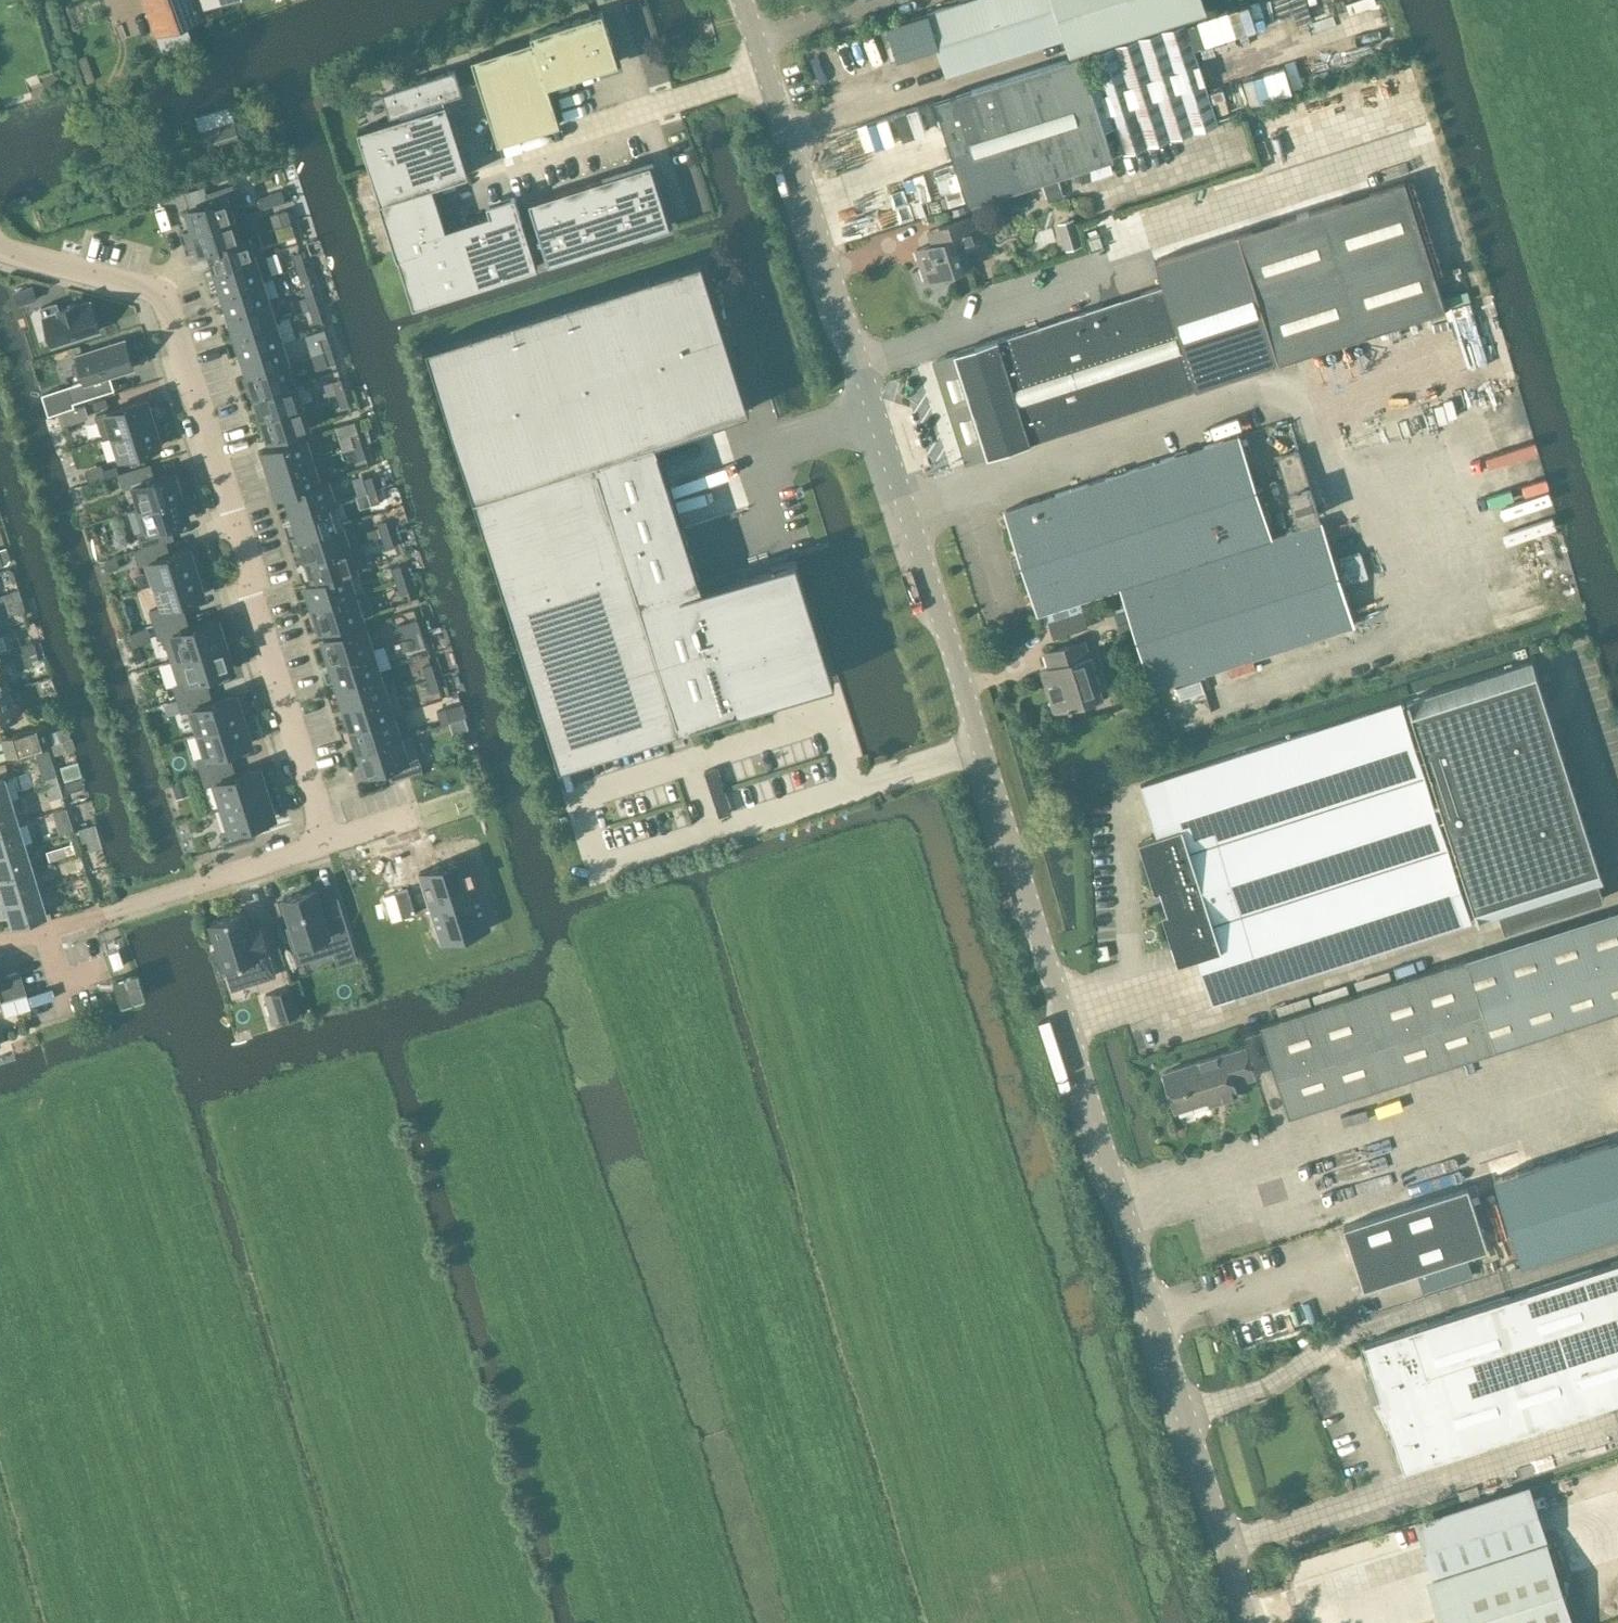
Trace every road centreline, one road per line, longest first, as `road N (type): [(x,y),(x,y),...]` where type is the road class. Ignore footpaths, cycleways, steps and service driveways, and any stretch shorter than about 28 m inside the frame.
road 1 (unclassified): [(1249,1622),(743,0)]
road 2 (residential): [(0,248),(169,295),(328,841),(0,943)]

